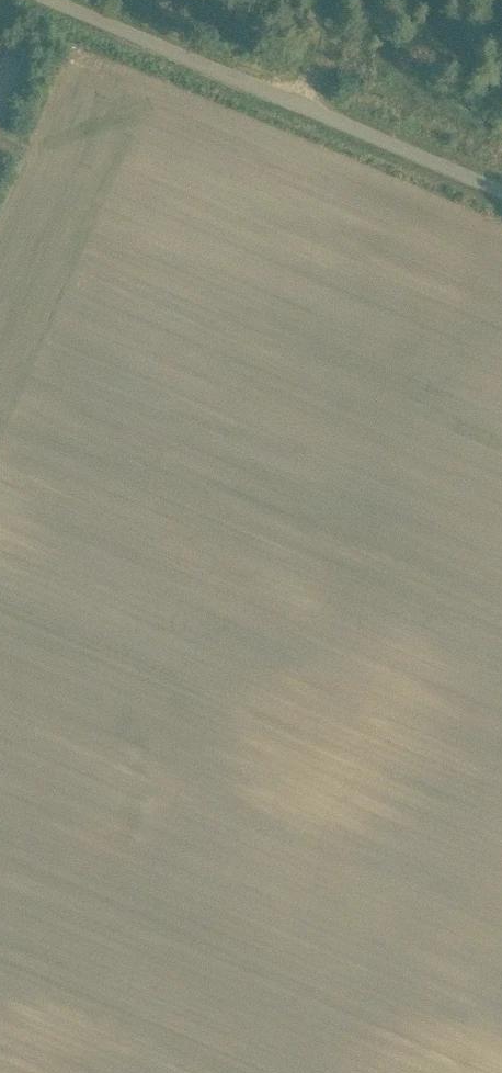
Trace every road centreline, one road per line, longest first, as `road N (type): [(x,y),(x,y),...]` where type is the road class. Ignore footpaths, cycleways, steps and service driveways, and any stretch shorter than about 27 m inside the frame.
road 1 (unclassified): [(501,192),(44,0)]

